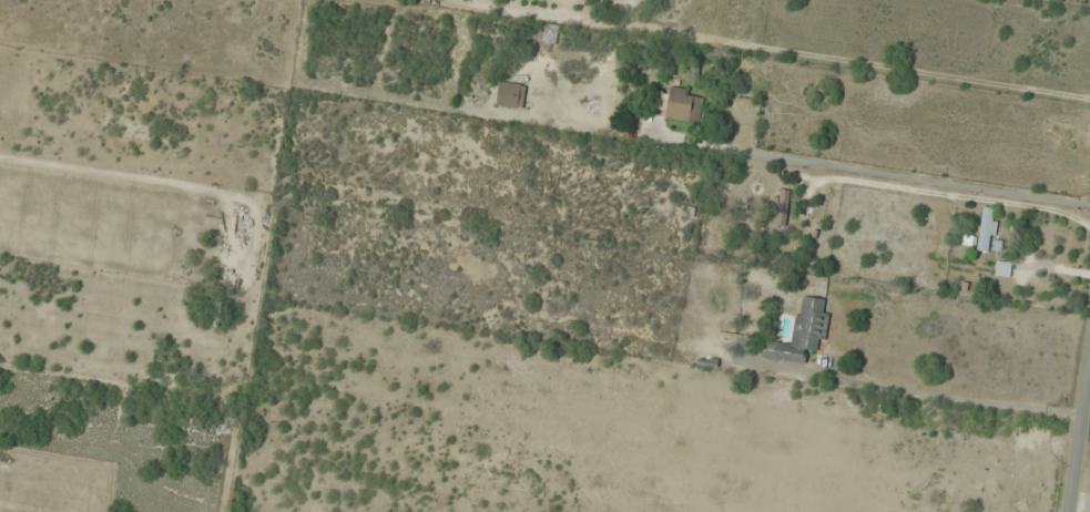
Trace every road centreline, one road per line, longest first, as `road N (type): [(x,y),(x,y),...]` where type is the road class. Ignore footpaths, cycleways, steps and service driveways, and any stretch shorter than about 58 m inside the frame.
road 1 (tertiary): [(1066,511),(1089,353)]

